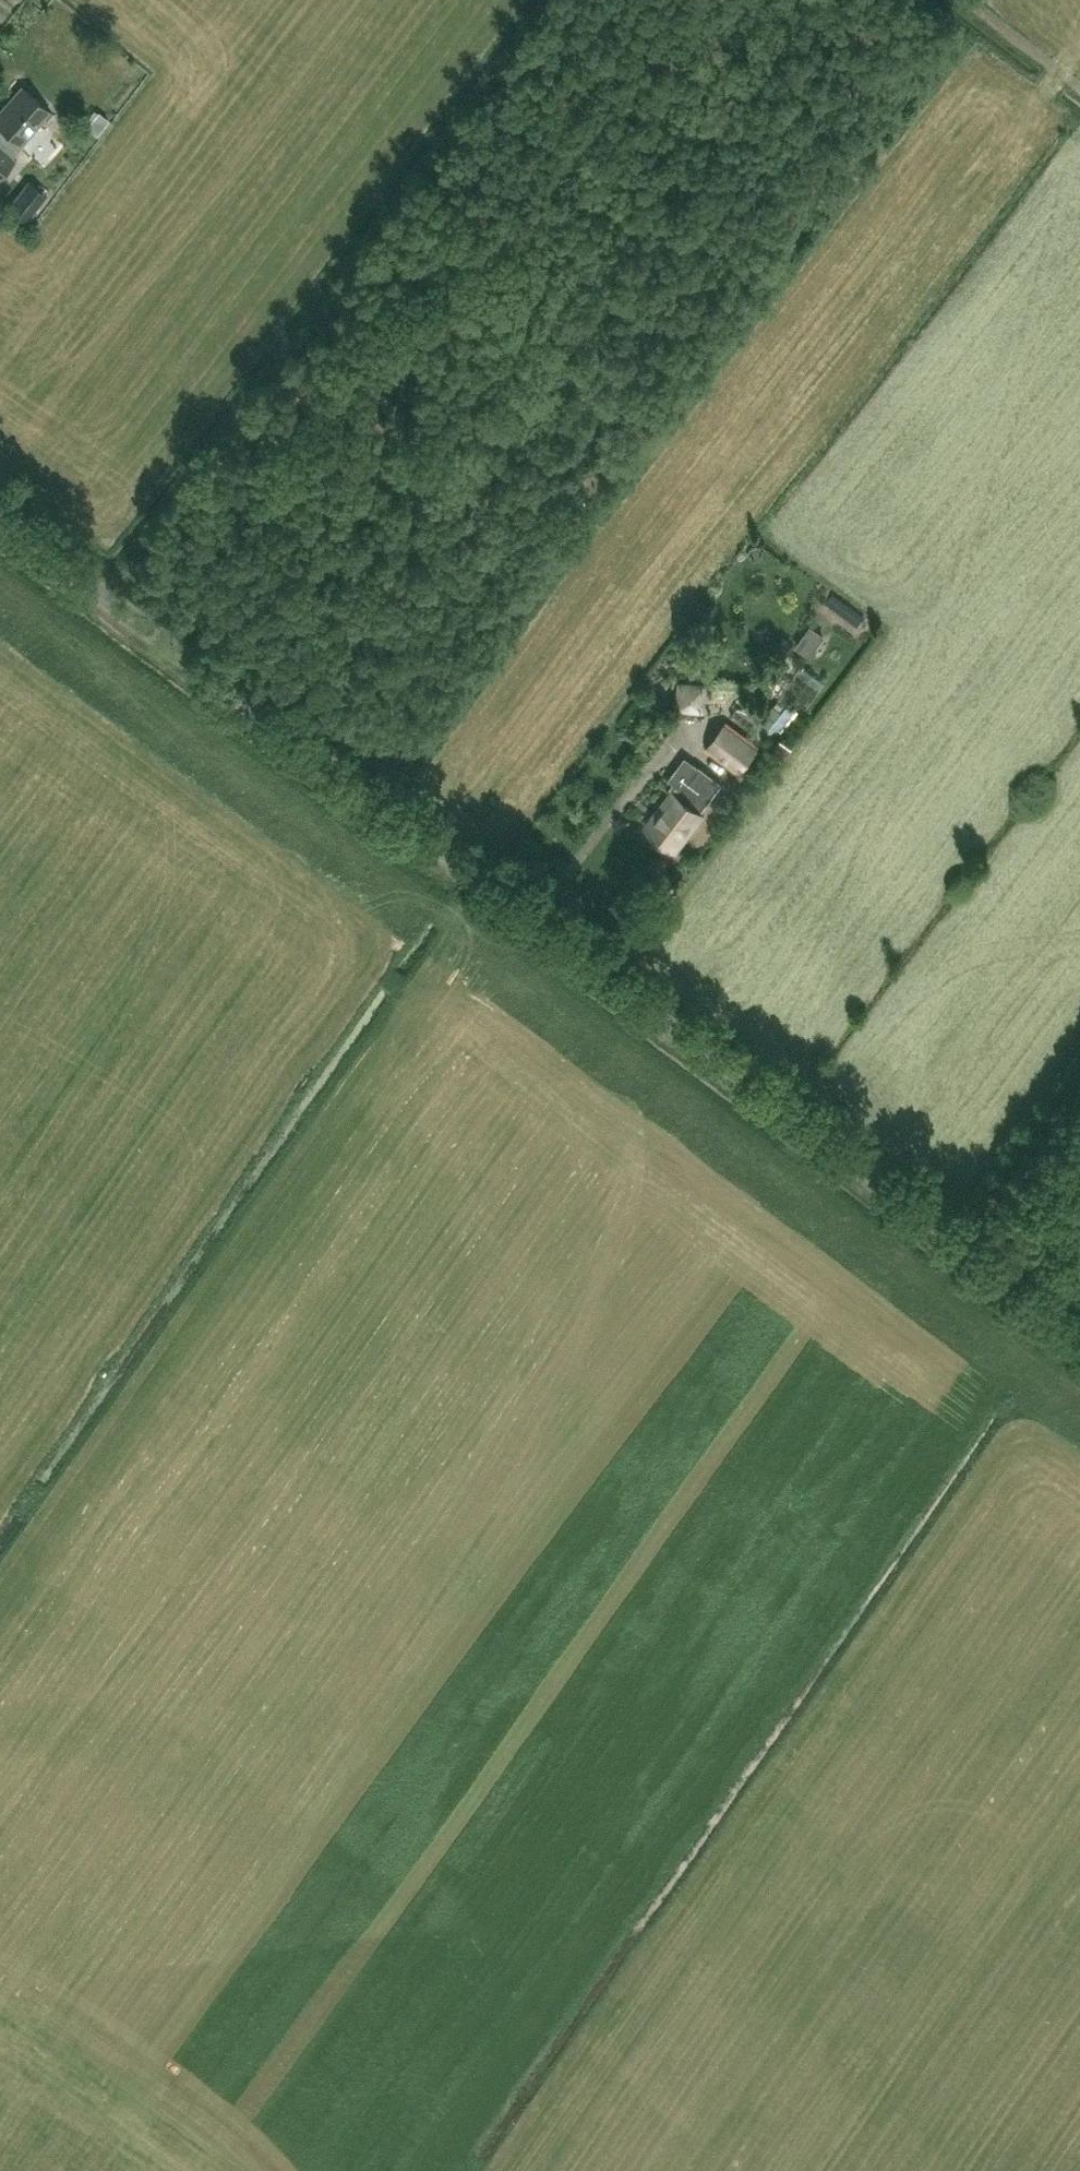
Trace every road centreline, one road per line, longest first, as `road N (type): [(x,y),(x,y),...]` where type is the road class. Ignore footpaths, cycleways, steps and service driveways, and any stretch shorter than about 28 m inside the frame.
road 1 (unclassified): [(1079,1331),(0,519)]

